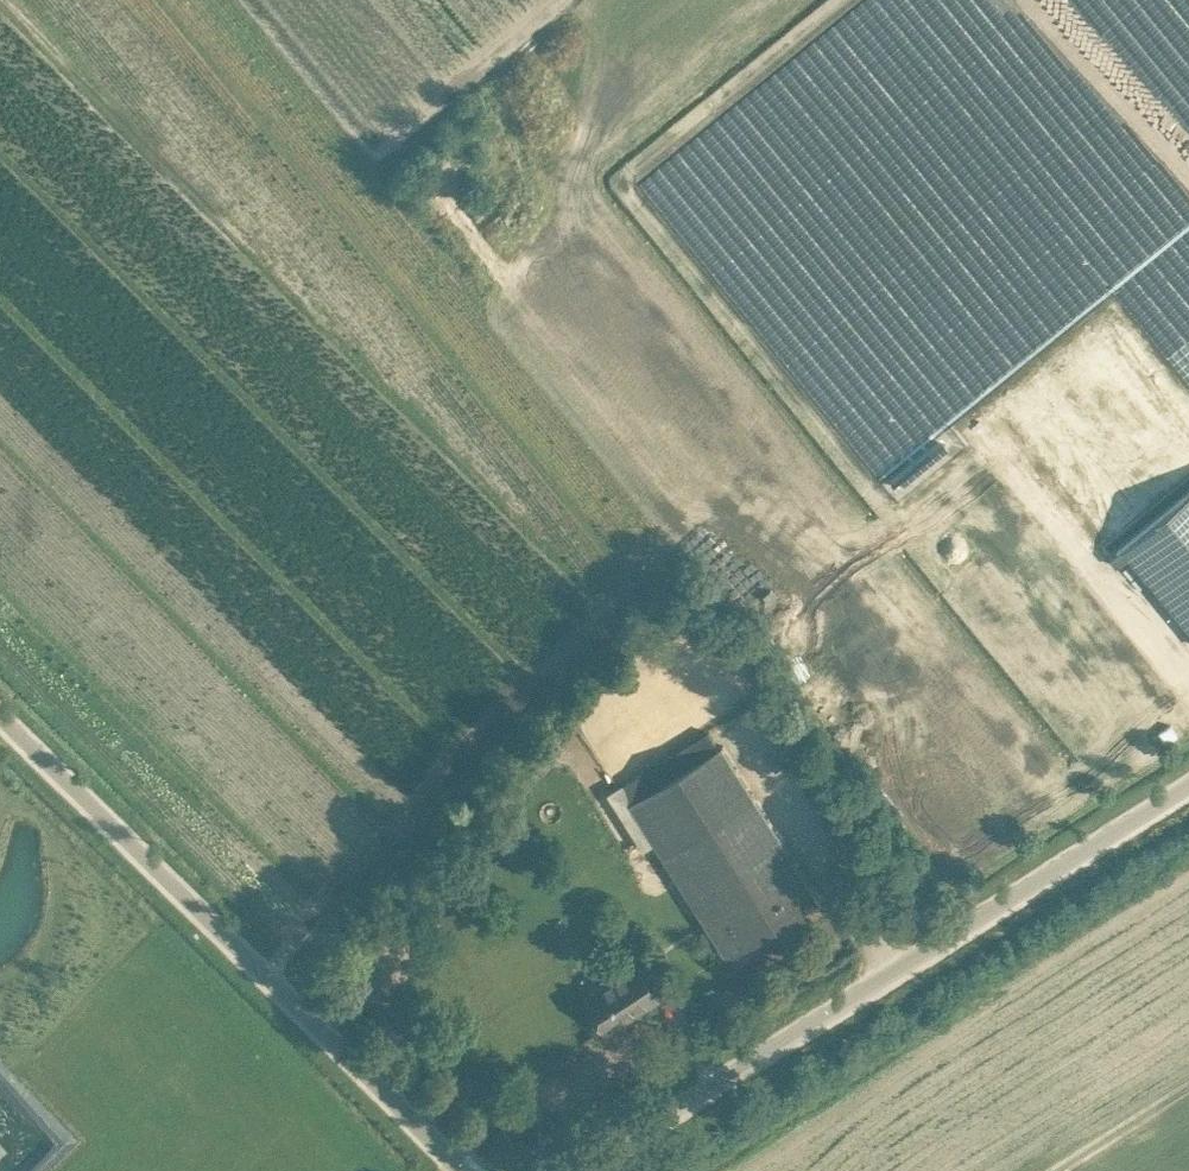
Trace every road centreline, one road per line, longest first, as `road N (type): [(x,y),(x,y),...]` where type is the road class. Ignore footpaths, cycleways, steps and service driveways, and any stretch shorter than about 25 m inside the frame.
road 1 (unclassified): [(583,1170),(1188,788)]
road 2 (unclassified): [(462,1170),(0,714)]

